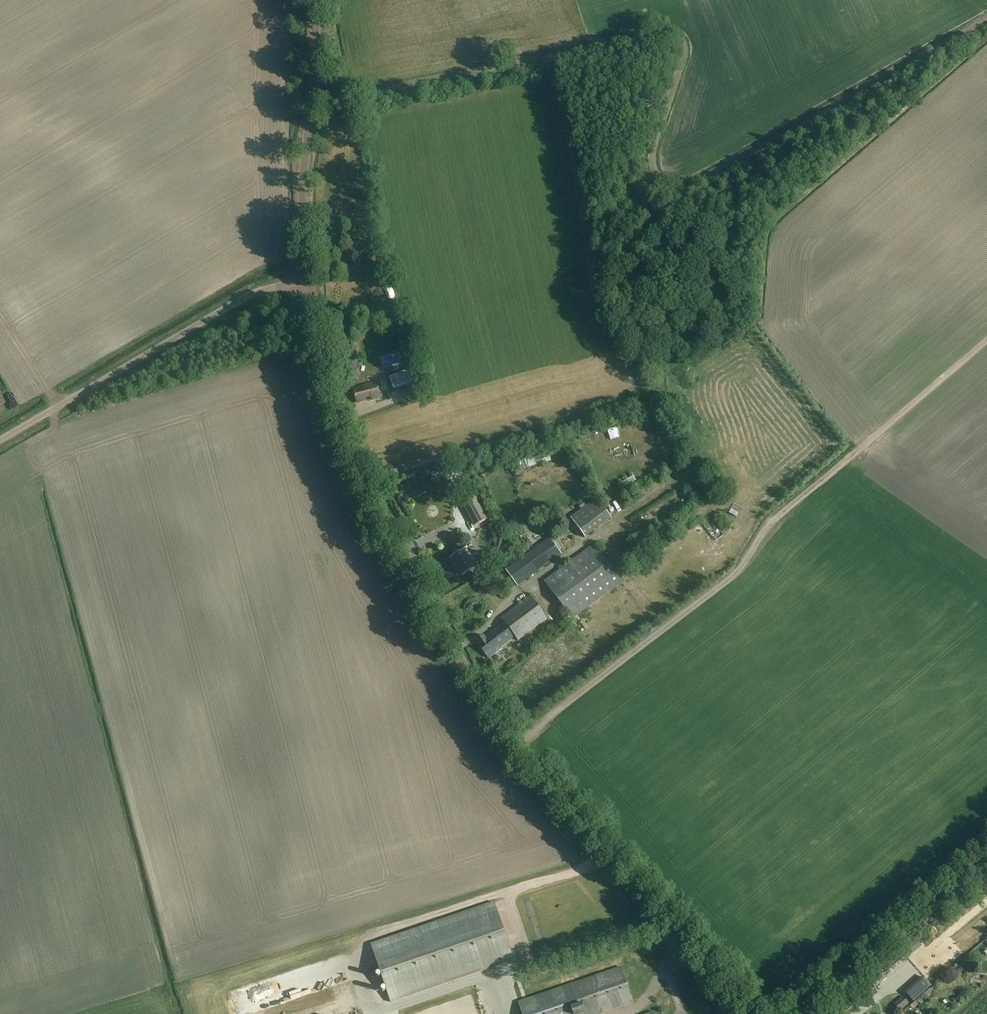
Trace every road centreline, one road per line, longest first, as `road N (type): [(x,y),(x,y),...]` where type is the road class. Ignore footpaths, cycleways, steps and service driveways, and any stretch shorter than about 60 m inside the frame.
road 1 (tertiary): [(748,1013),(506,733),(478,690),(340,434),(308,279)]
road 2 (unclassified): [(0,440),(254,292),(308,279)]
road 3 (tertiary): [(308,279),(304,168),(315,0)]

